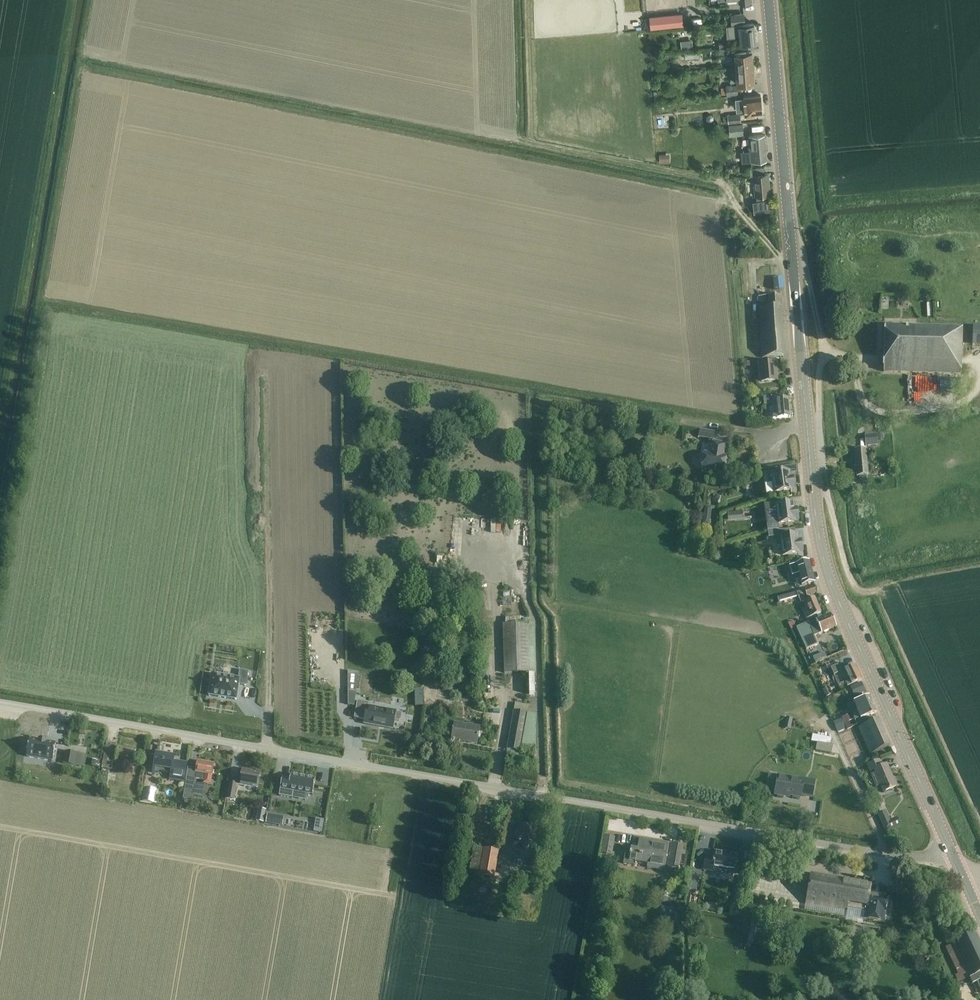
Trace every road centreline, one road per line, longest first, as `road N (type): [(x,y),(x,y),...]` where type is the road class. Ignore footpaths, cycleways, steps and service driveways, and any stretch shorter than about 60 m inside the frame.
road 1 (track): [(793,271),(717,181),(84,54),(40,315)]
road 2 (residential): [(0,703),(886,854),(949,851)]
road 3 (secondary): [(949,851),(823,556),(769,0)]
road 4 (track): [(824,715),(784,643),(548,600),(544,400),(681,421)]
road 5 (track): [(0,436),(75,0)]
road 6 (track): [(268,706),(263,353)]
road 7 (track): [(883,592),(854,584),(827,493),(812,480)]

